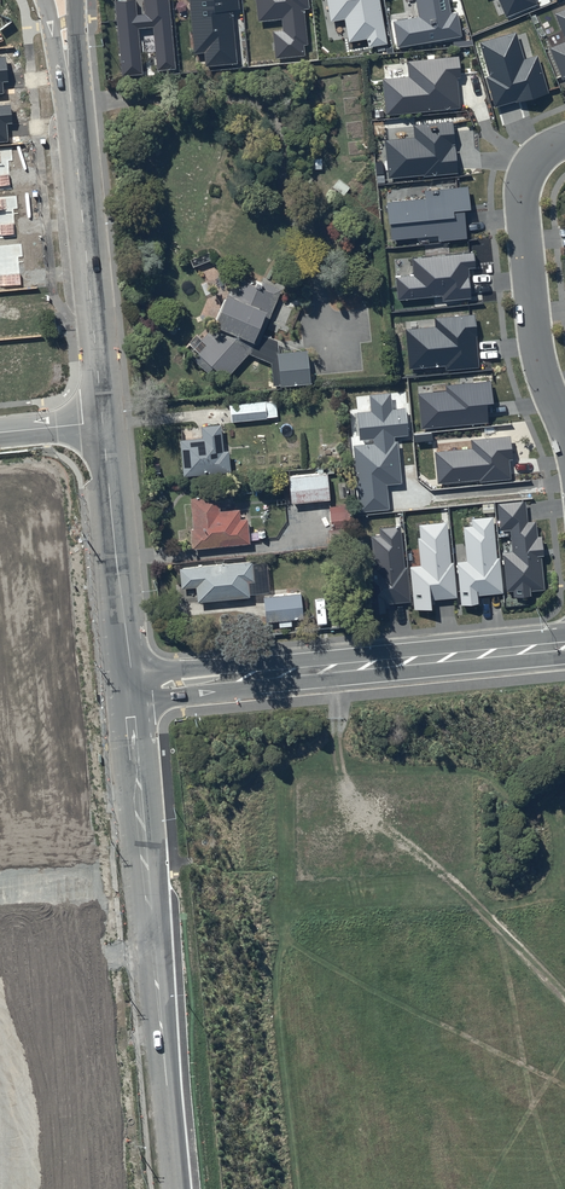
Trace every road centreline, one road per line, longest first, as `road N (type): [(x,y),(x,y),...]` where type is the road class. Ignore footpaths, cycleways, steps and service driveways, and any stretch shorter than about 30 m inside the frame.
road 1 (residential): [(128,688),(178,1188)]
road 2 (tertiary): [(128,688),(564,645)]
road 3 (tertiary): [(70,91),(103,422)]
road 4 (residential): [(564,141),(528,175),(523,210),(539,361),(564,429)]
road 5 (tertiary): [(103,422),(128,688)]

